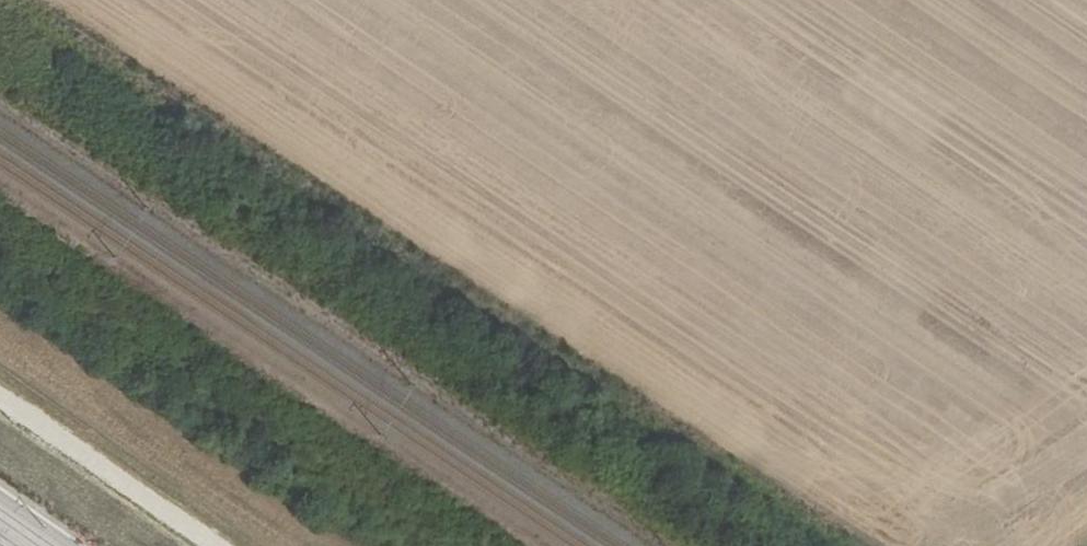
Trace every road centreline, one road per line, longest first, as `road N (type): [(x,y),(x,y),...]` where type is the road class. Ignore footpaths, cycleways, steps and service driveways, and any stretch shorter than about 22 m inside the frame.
road 1 (track): [(0,399),(216,545)]

